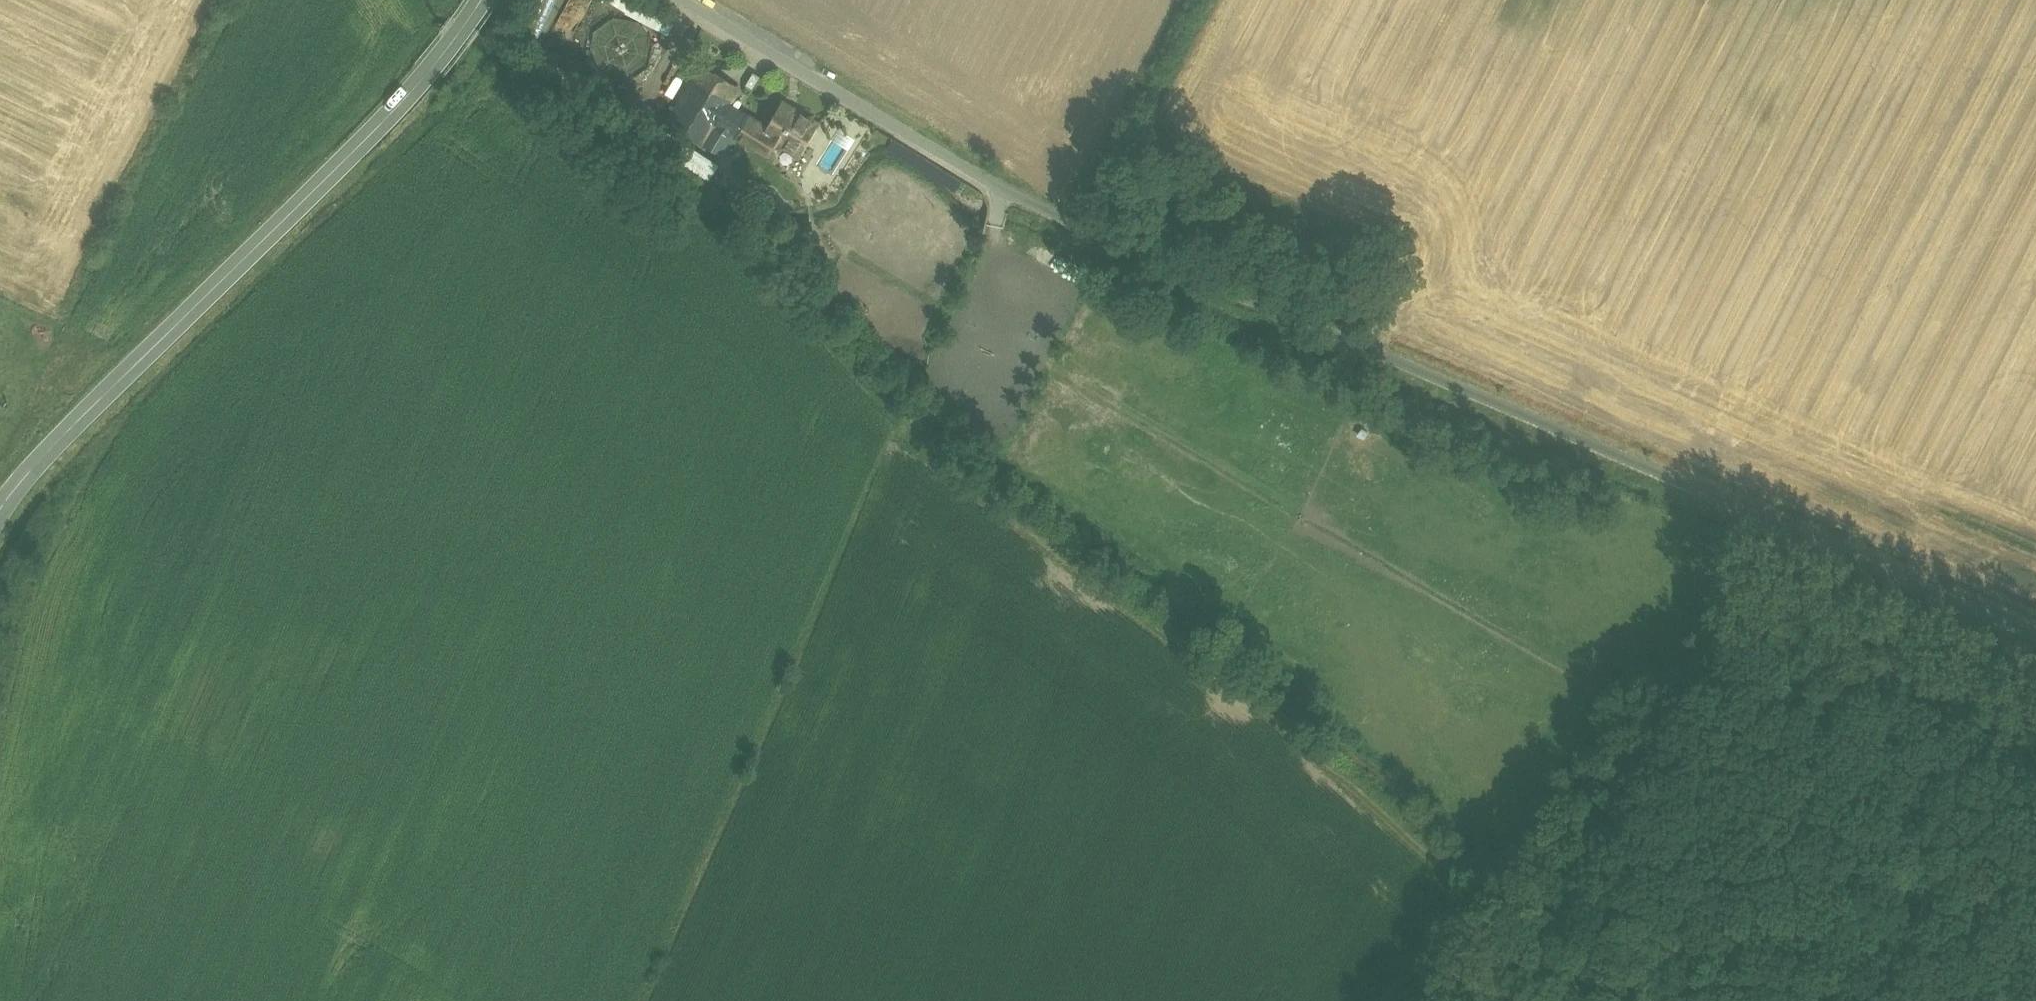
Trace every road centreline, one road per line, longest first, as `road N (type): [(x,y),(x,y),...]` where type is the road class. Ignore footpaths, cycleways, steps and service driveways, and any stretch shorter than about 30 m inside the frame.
road 1 (unclassified): [(685,0),(1010,195),(2035,637)]
road 2 (secondary): [(484,0),(435,67),(248,262),(51,446),(0,512)]

